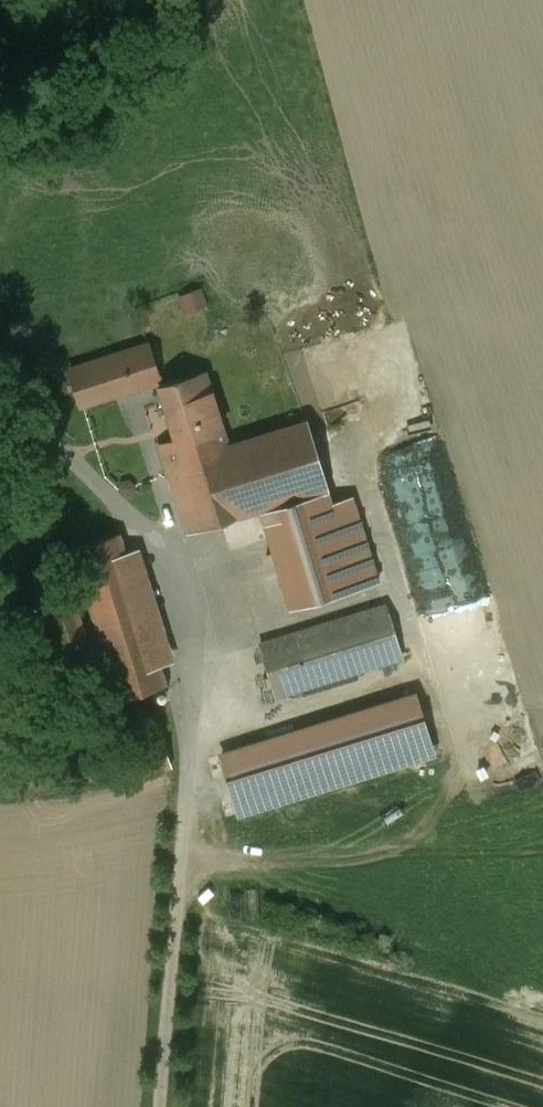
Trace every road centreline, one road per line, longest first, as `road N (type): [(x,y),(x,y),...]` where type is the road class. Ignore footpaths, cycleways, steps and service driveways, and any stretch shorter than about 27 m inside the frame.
road 1 (track): [(201,731),(165,1106)]

